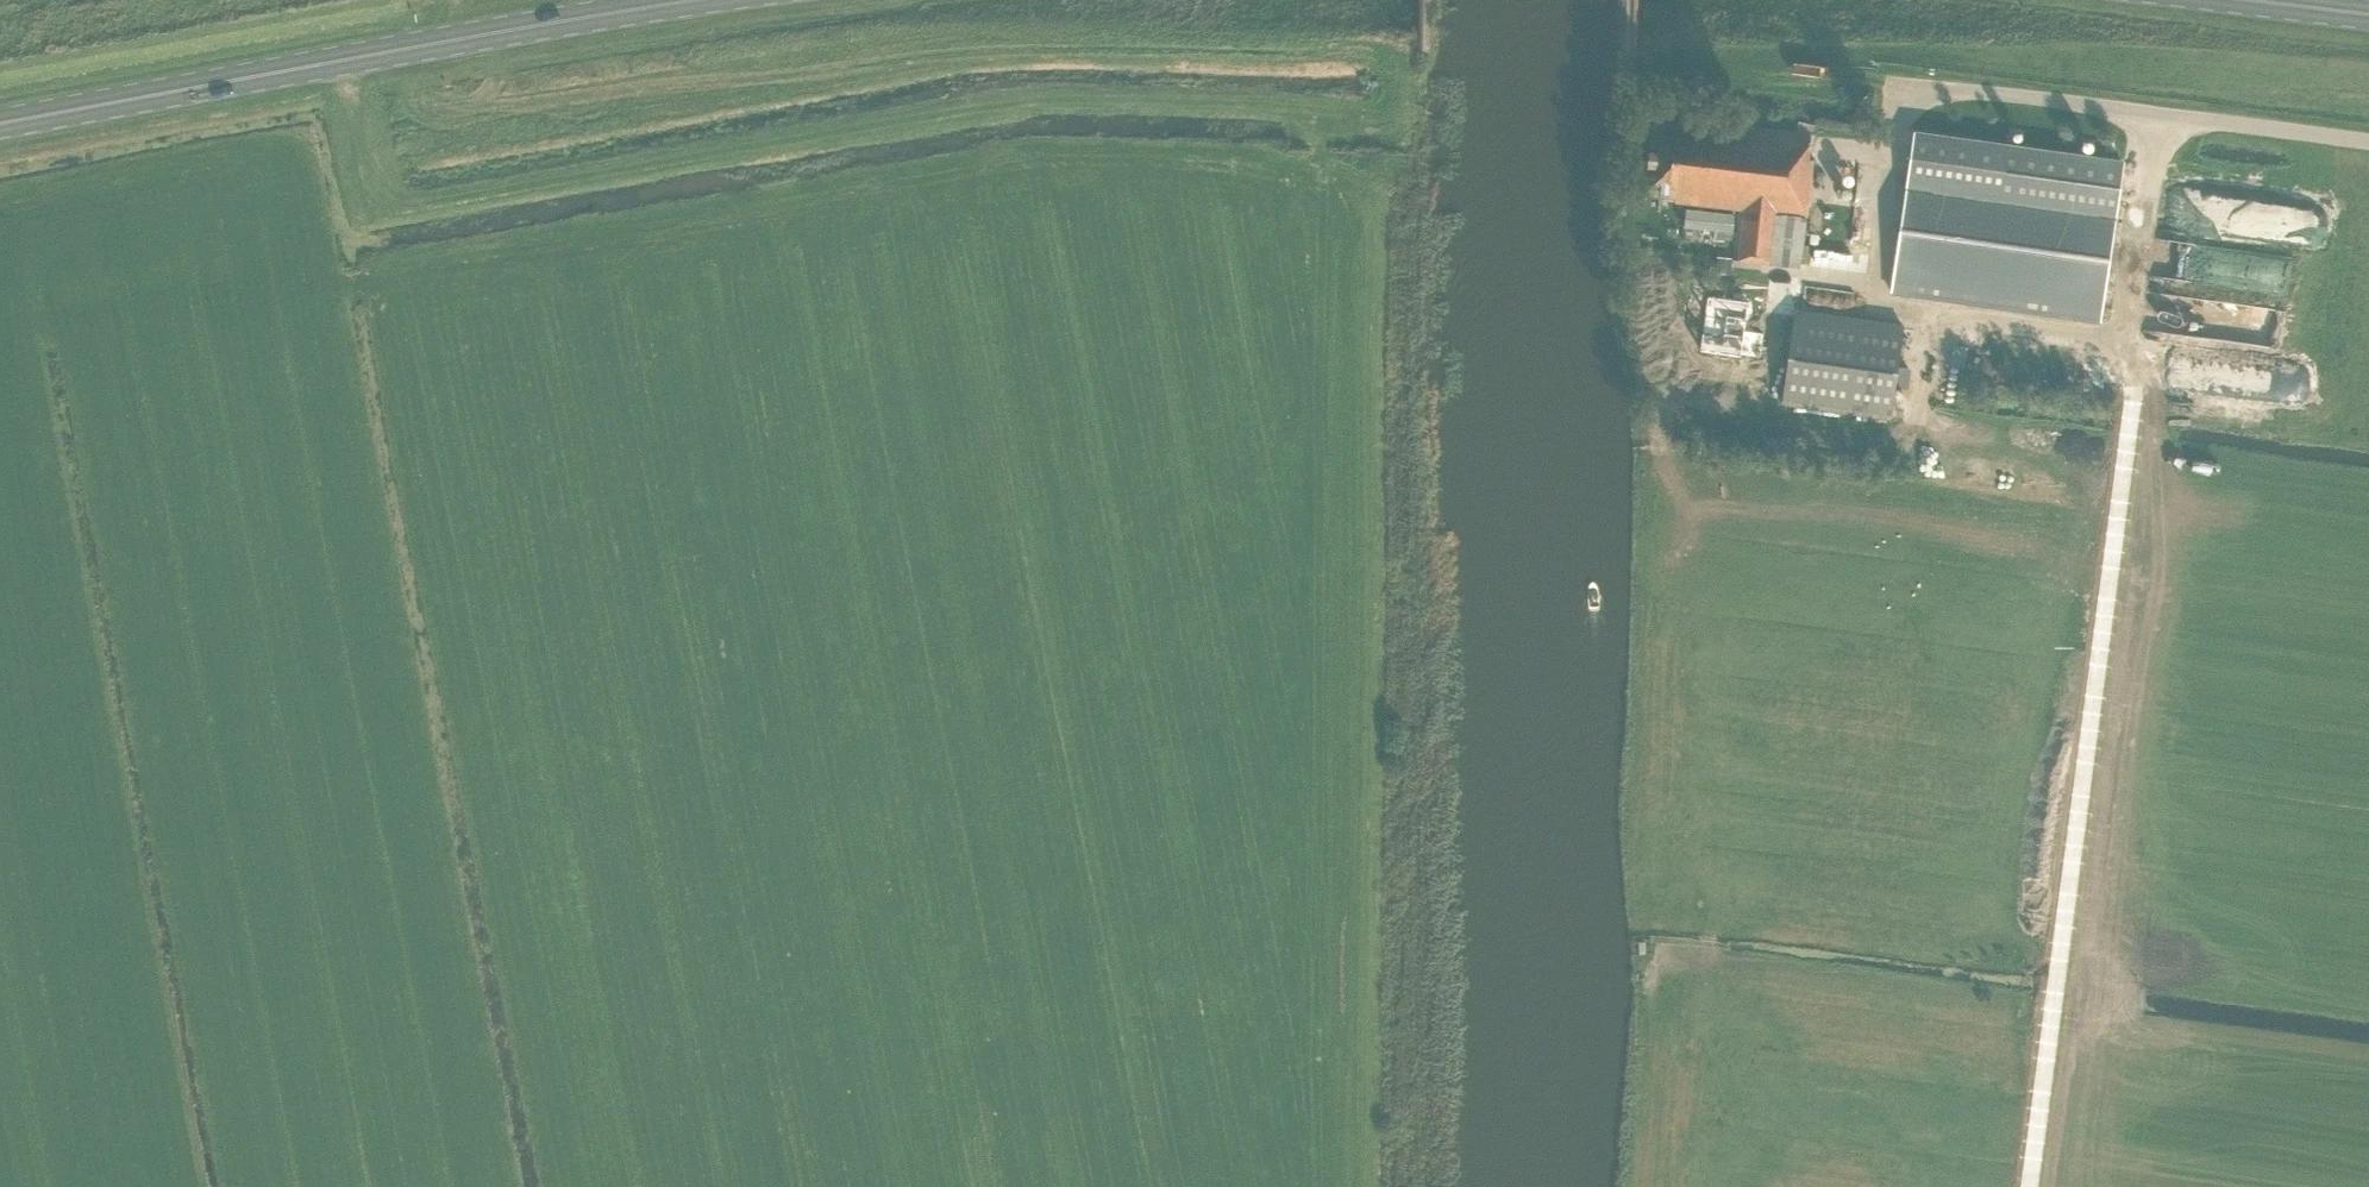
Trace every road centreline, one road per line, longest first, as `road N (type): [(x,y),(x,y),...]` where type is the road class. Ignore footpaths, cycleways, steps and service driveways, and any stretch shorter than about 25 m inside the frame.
road 1 (track): [(2026,1186),(2117,587),(2133,383),(2124,339),(1868,304)]
road 2 (primary): [(688,0),(0,124)]
road 3 (unclassified): [(1904,85),(2368,143)]
road 4 (primary): [(2368,15),(2248,0)]

